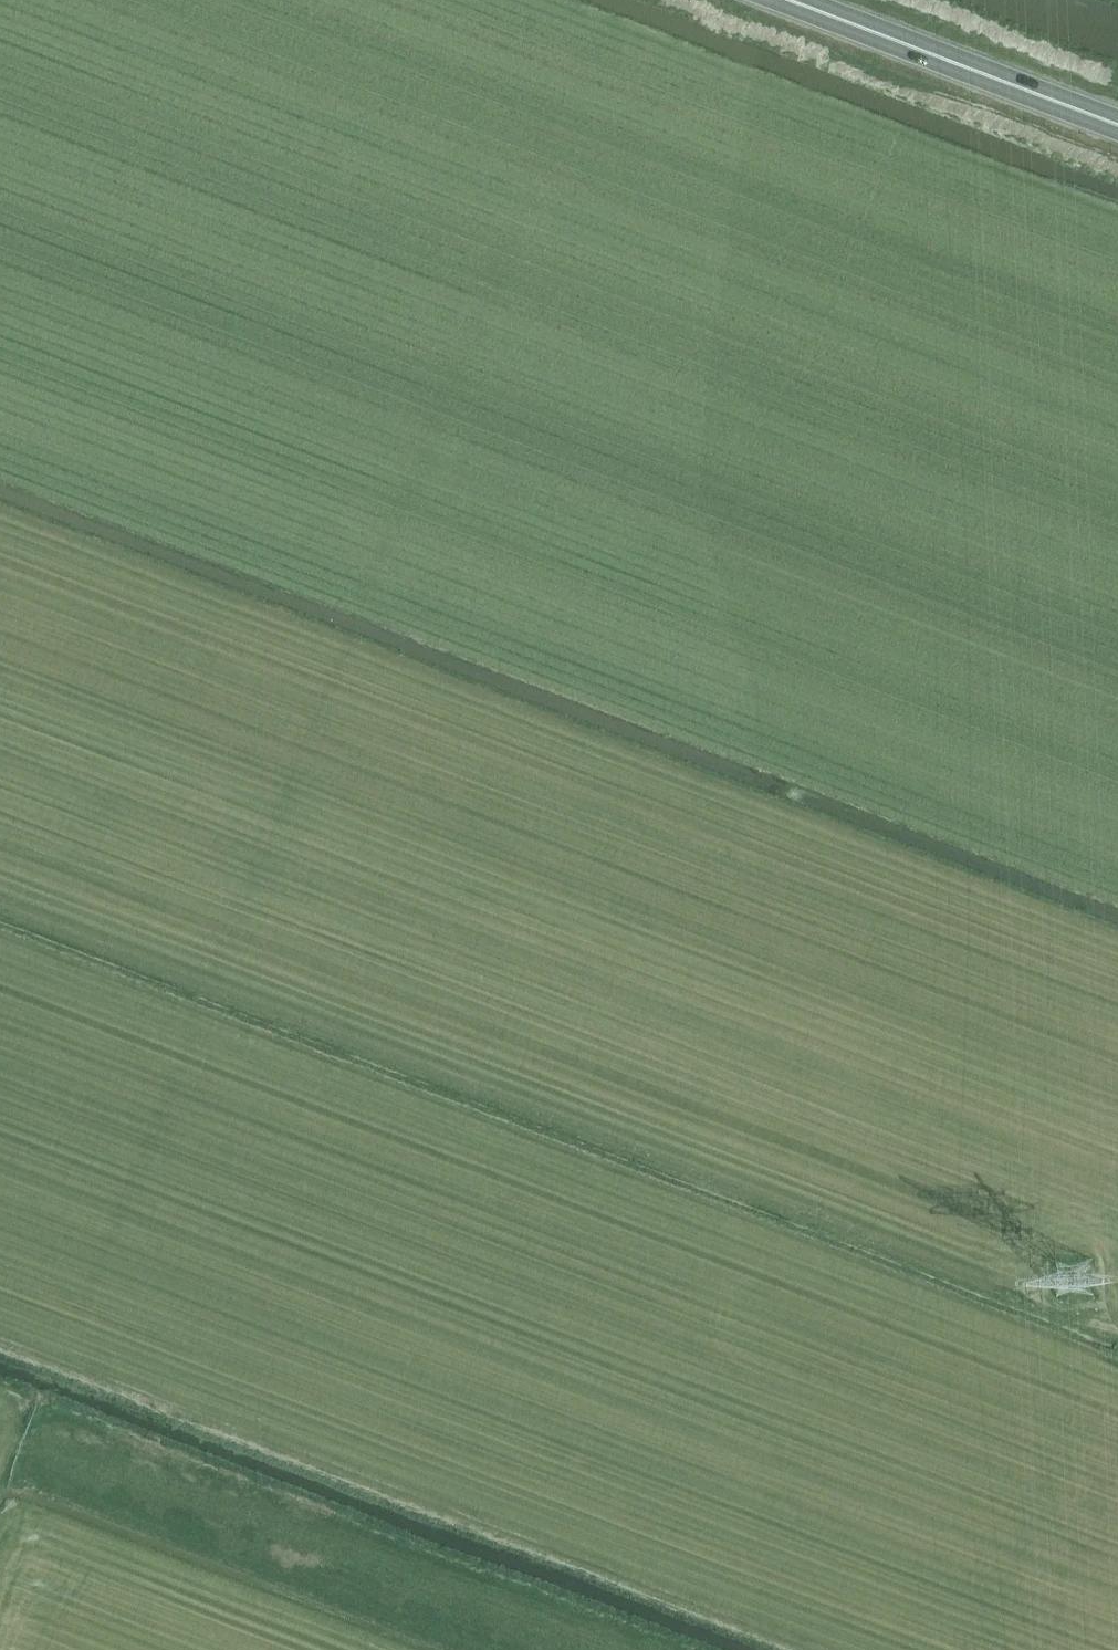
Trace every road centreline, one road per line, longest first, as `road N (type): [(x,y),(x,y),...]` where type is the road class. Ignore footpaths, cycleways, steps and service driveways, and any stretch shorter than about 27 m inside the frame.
road 1 (trunk): [(1117,125),(790,0)]

